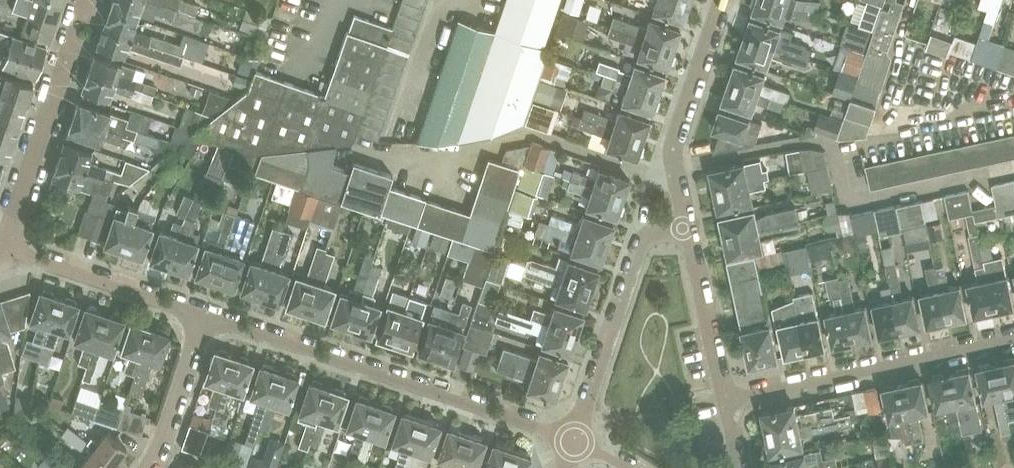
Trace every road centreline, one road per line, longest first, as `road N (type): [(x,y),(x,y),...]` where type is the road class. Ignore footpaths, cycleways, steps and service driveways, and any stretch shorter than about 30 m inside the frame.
road 1 (residential): [(207,314),(579,441)]
road 2 (residential): [(727,402),(1013,339)]
road 3 (residential): [(16,246),(15,220),(89,0)]
road 4 (residential): [(689,226),(661,233),(642,250),(579,441)]
road 5 (residential): [(689,226),(675,151),(725,0)]
road 6 (residential): [(207,314),(16,246)]
road 7 (residential): [(727,402),(689,226)]
road 8 (residential): [(152,467),(207,314)]

